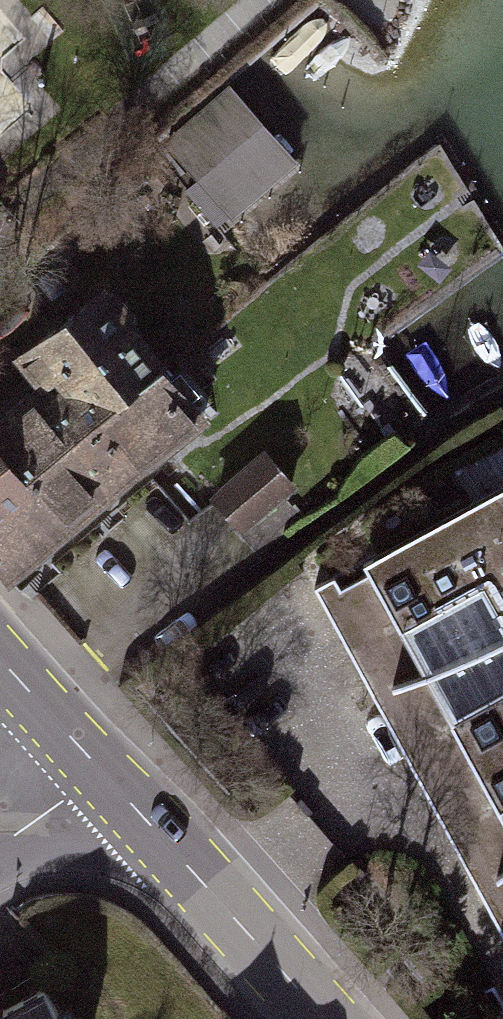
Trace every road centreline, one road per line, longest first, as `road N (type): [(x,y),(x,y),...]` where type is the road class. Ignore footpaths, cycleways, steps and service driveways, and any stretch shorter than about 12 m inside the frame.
road 1 (primary): [(102,776),(318,1018)]
road 2 (primary): [(0,658),(102,776)]
road 3 (residential): [(0,845),(102,776)]

